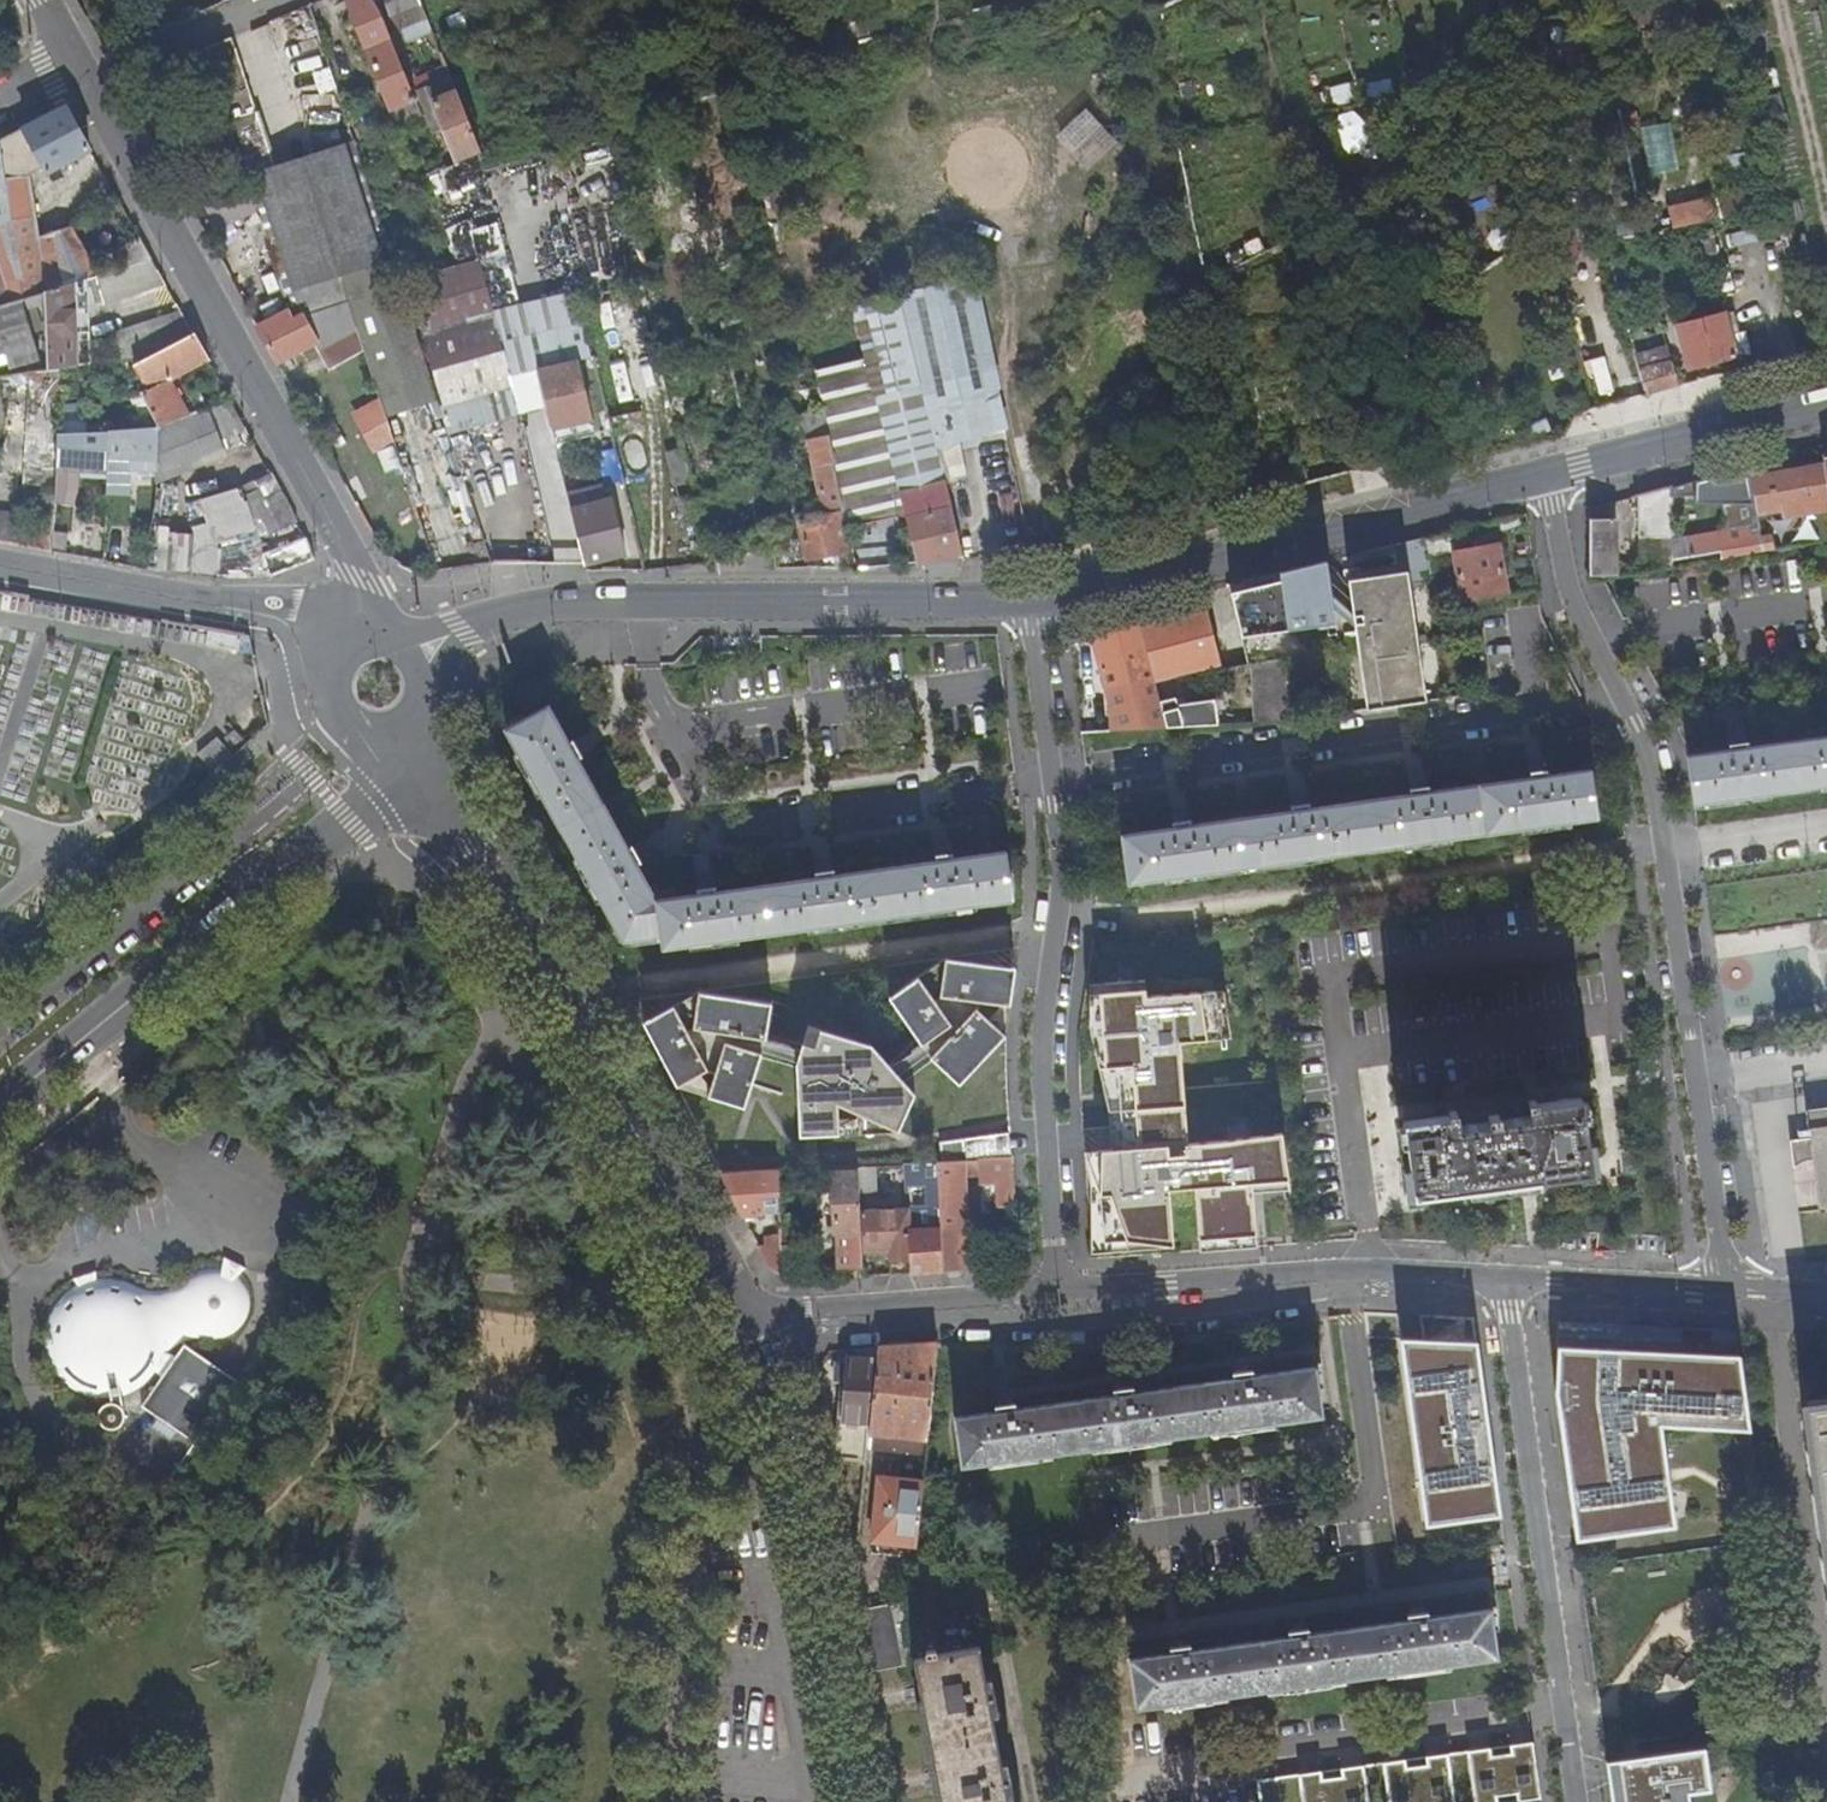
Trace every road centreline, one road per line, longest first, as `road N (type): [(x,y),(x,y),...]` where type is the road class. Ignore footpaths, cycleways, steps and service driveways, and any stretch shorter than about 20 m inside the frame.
road 1 (residential): [(1729,1293),(1664,851),(1630,725),(1572,597),(1545,469)]
road 2 (residential): [(1032,598),(1055,807),(1055,963),(1039,1049),(1058,1293)]
road 3 (residential): [(72,66),(256,373),(358,570),(371,637)]
road 4 (secondary): [(1032,598),(555,604),(407,647)]
road 5 (tertiary): [(431,754),(730,1295)]
road 6 (secondary): [(1545,469),(1032,598)]
road 7 (tertiary): [(730,1295),(793,1481),(854,1801)]
road 8 (residential): [(1578,1801),(1512,1284)]
road 9 (residential): [(1512,1284),(1345,1275),(1058,1293)]
road 10 (secondary): [(0,1110),(291,869)]
road 11 (unclassified): [(291,869),(230,832),(0,1021)]
road 12 (residential): [(1058,1293),(799,1311),(730,1295)]
road 13 (secondary): [(1826,395),(1545,469)]
road 14 (unclassified): [(72,66),(113,65),(279,0)]
road 15 (residential): [(1729,1293),(1512,1284)]
road 16 (secondary): [(291,869),(431,754)]
road 17 (secondary): [(371,637),(334,668),(336,711),(372,736),(409,727)]

